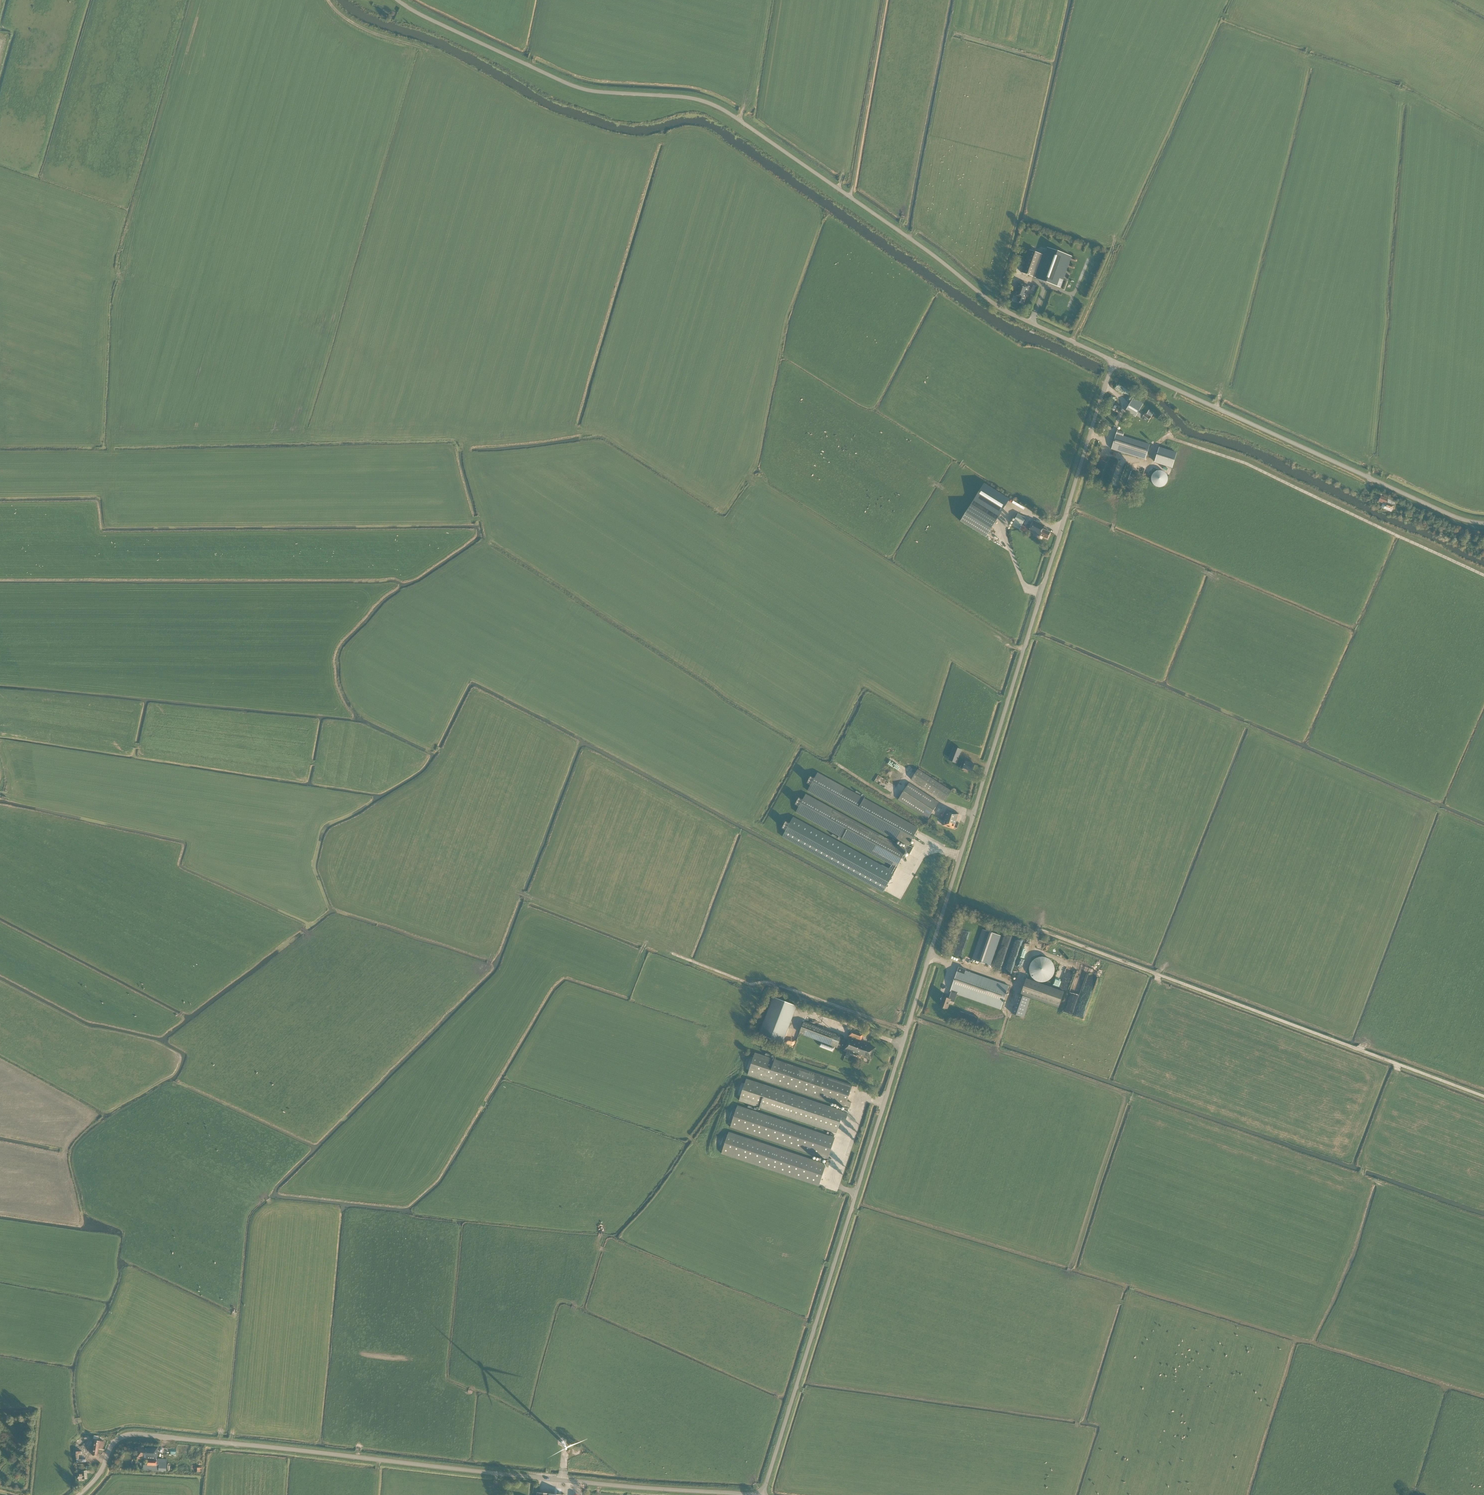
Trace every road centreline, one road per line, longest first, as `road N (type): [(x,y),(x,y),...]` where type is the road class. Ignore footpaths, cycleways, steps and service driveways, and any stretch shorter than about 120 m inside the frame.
road 1 (unclassified): [(761,1494),(1115,361)]
road 2 (unclassified): [(1115,361),(1007,312),(709,102),(572,86),(396,0)]
road 3 (unclassified): [(748,1494),(139,1435),(114,1442),(98,1475),(77,1494)]
road 4 (track): [(195,0),(106,302),(98,445)]
road 5 (unclassified): [(1115,361),(1447,516),(1483,524)]
road 6 (track): [(0,172),(120,213),(106,269),(114,275)]

